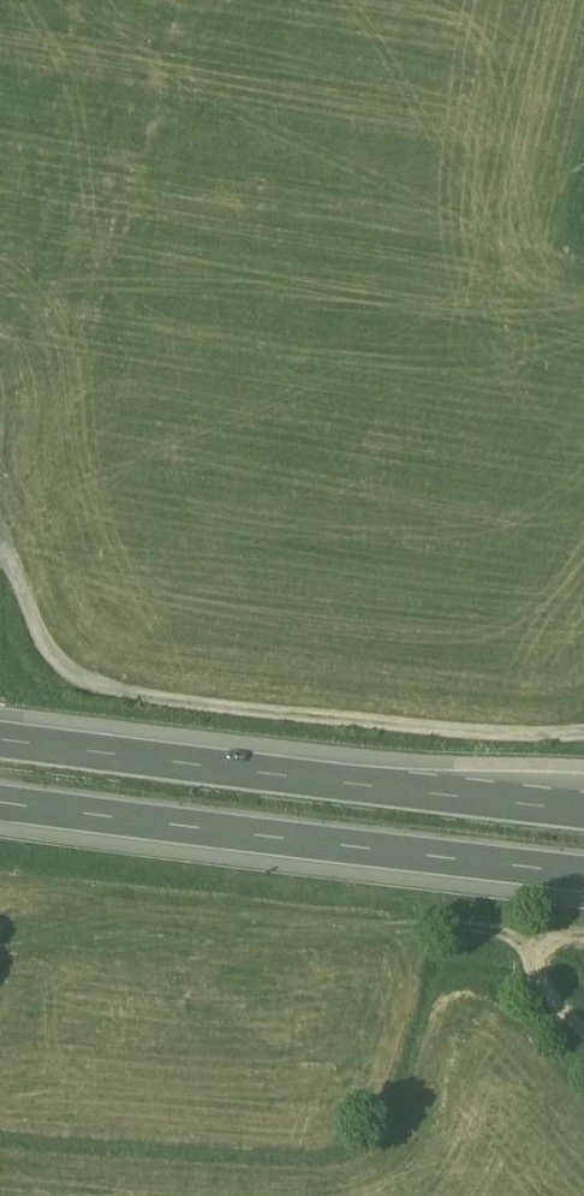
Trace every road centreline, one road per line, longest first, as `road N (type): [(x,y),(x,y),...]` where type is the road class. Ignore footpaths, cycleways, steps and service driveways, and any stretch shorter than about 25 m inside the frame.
road 1 (track): [(583,734),(311,716),(106,688),(56,661),(0,555)]
road 2 (motorway): [(583,813),(0,742)]
road 3 (motorway): [(0,815),(272,855),(583,882)]

